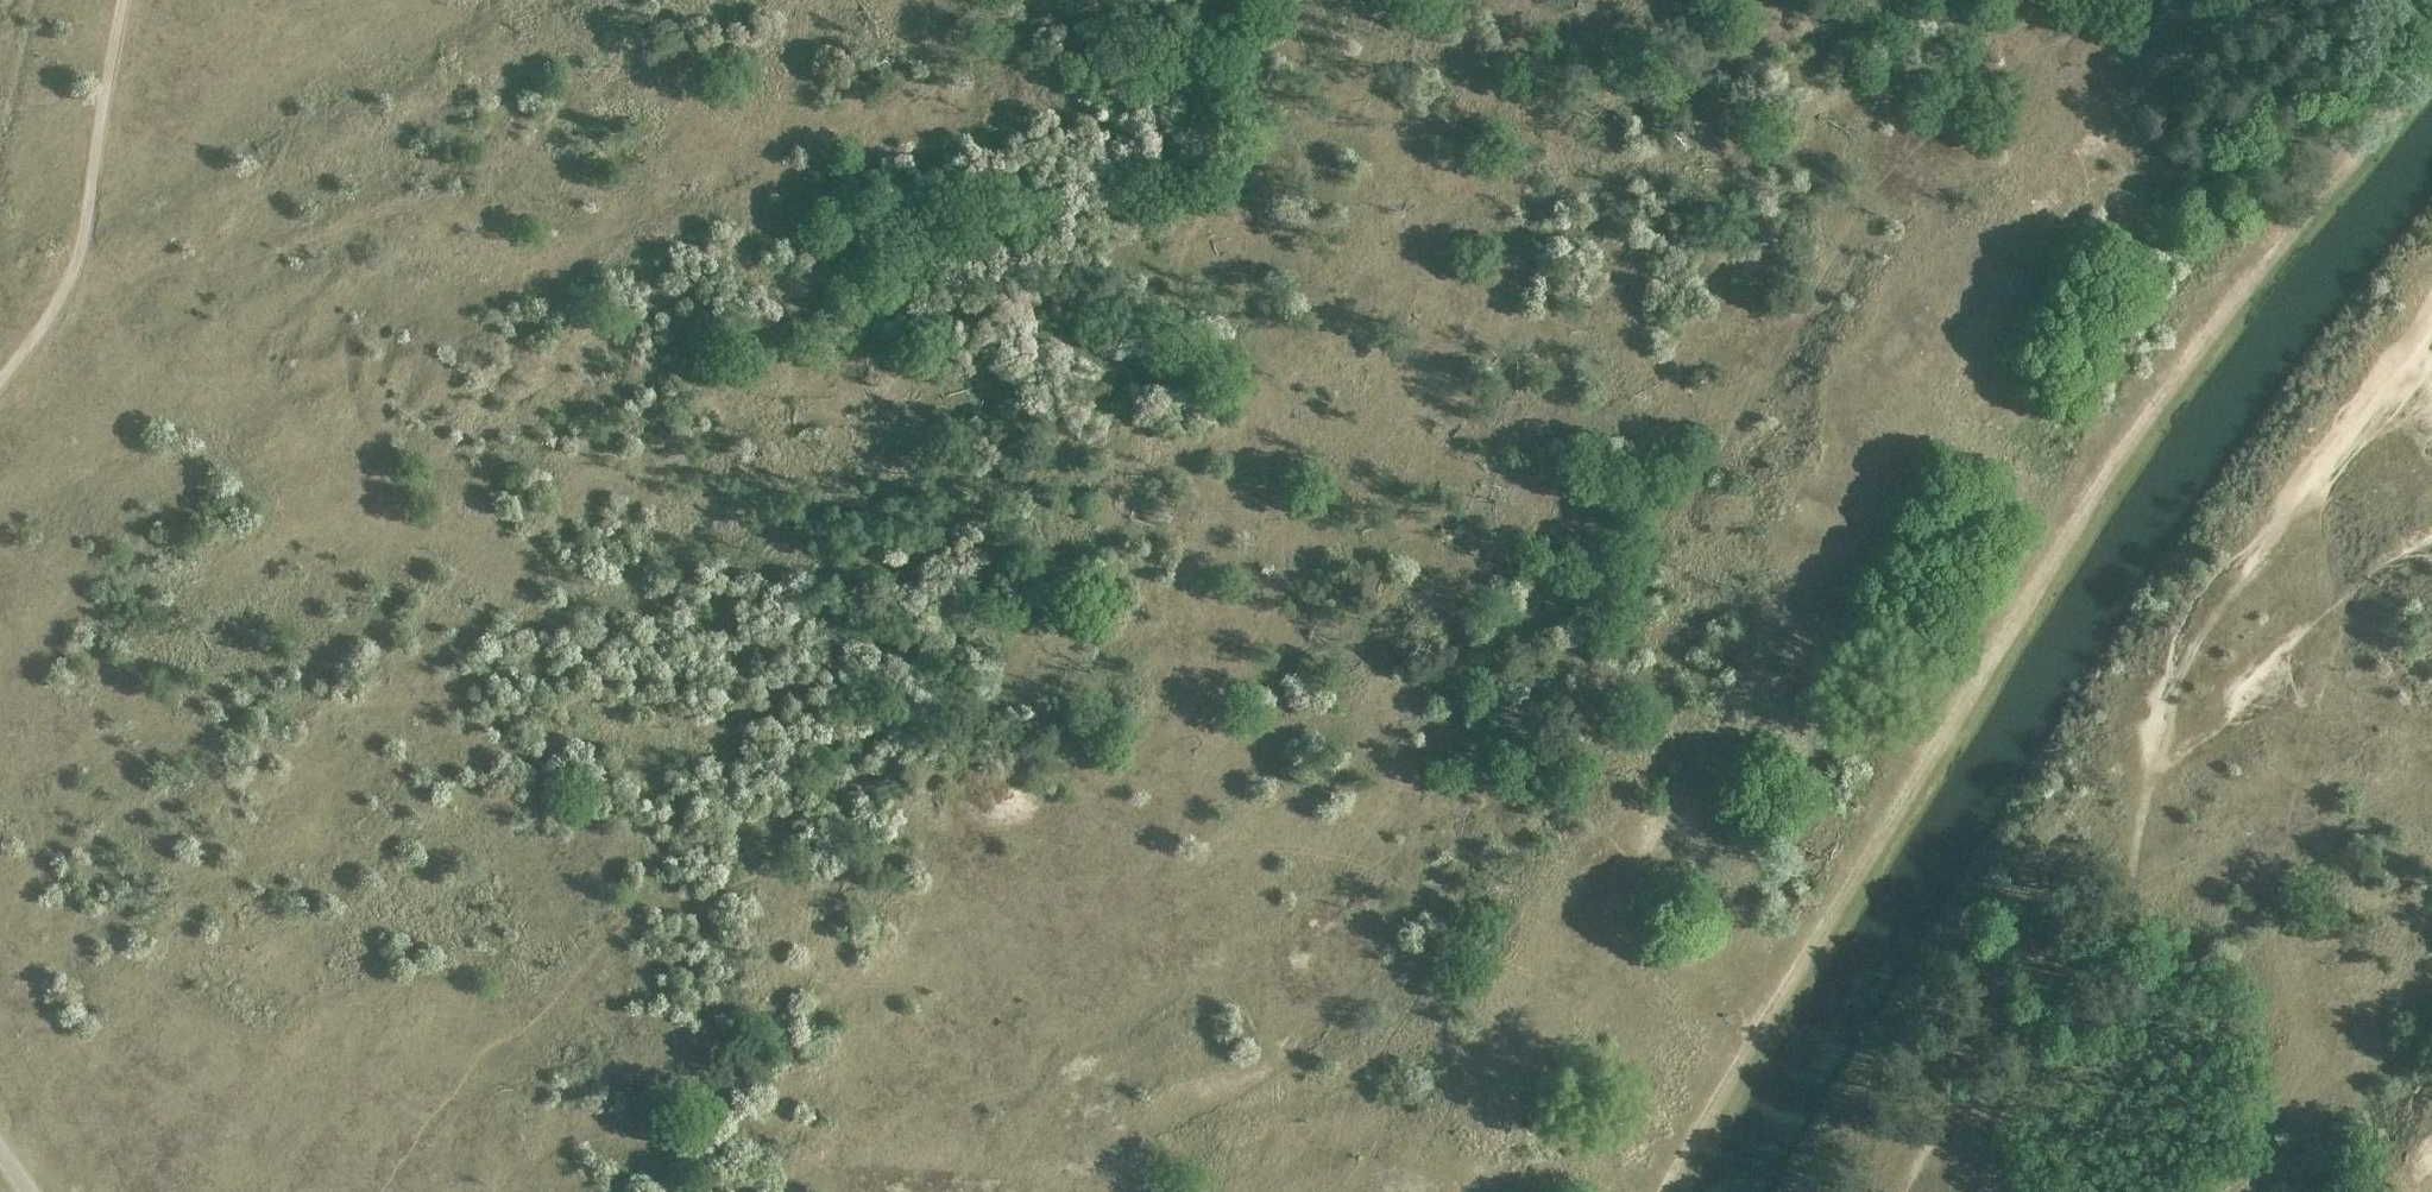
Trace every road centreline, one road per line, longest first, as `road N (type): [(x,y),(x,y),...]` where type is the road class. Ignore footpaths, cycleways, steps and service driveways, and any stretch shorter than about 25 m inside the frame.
road 1 (track): [(1663,1191),(2104,475),(2333,178),(2431,68)]
road 2 (track): [(0,382),(69,283),(126,0)]

